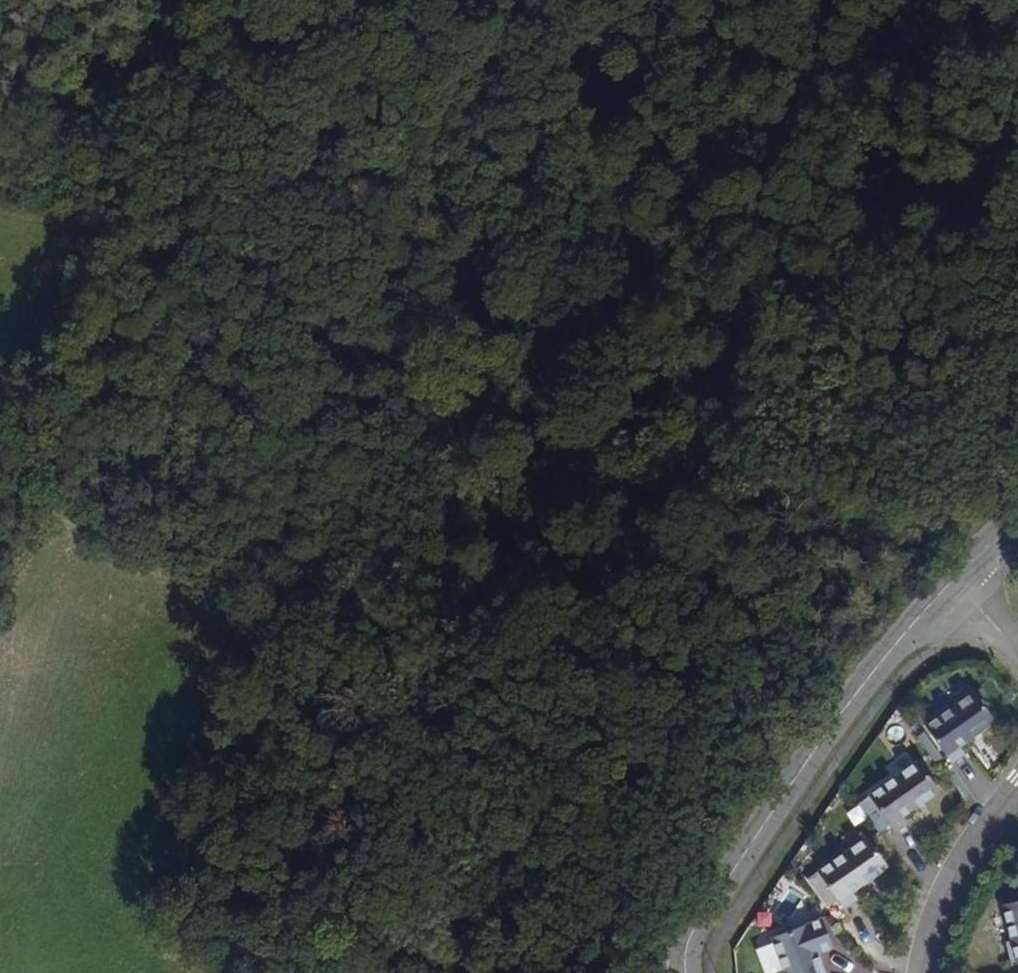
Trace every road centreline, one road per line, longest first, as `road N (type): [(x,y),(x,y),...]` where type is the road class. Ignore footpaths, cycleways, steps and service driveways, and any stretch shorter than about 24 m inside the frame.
road 1 (residential): [(959,576),(821,740),(694,918),(685,972)]
road 2 (residential): [(1017,788),(984,826),(937,926),(929,972)]

